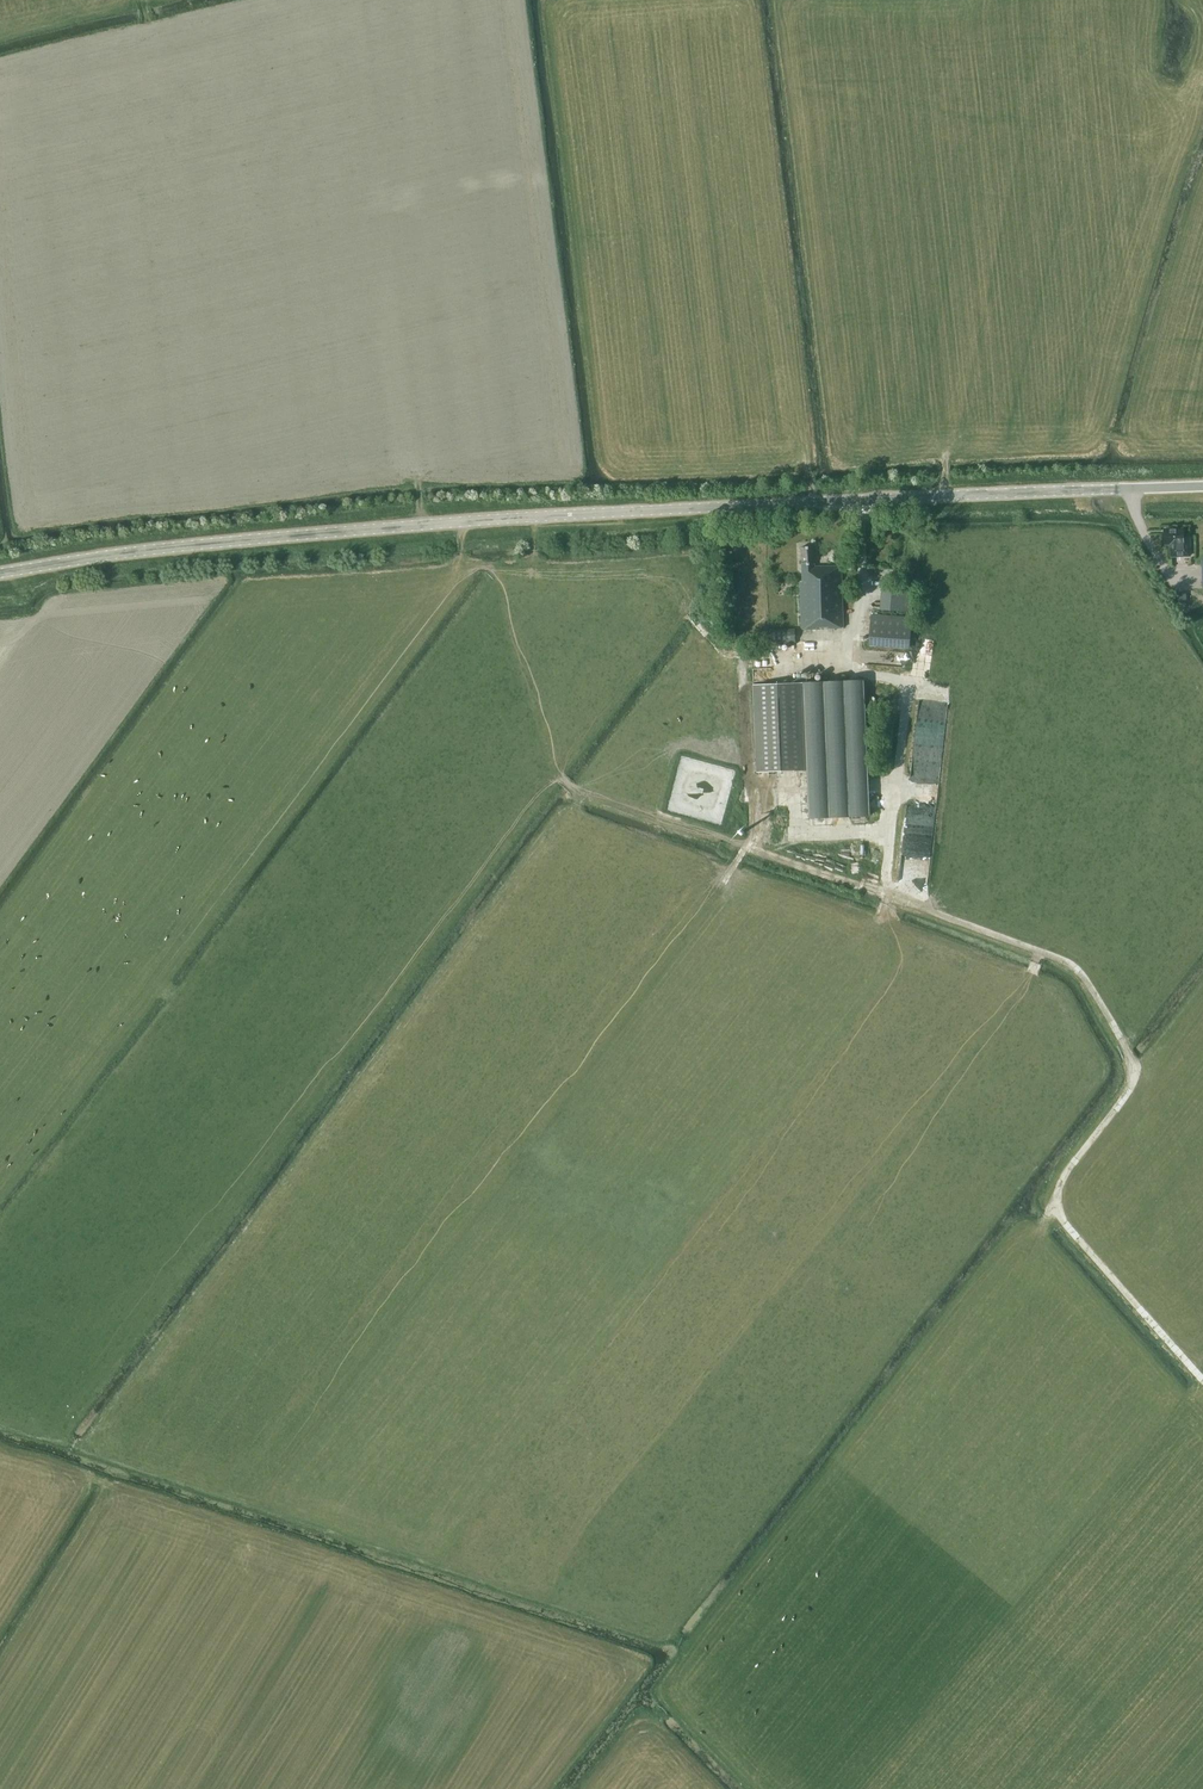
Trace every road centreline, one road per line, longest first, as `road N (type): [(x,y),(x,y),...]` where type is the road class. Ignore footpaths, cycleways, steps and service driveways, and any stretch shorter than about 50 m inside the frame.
road 1 (tertiary): [(0,574),(179,547),(549,516),(1202,487)]
road 2 (track): [(1202,1379),(1059,1211),(1060,1183),(1132,1085),(1132,1058),(1111,1018),(1066,962),(890,889),(904,681),(849,664),(785,666)]
road 3 (track): [(746,846),(857,885),(890,889)]

